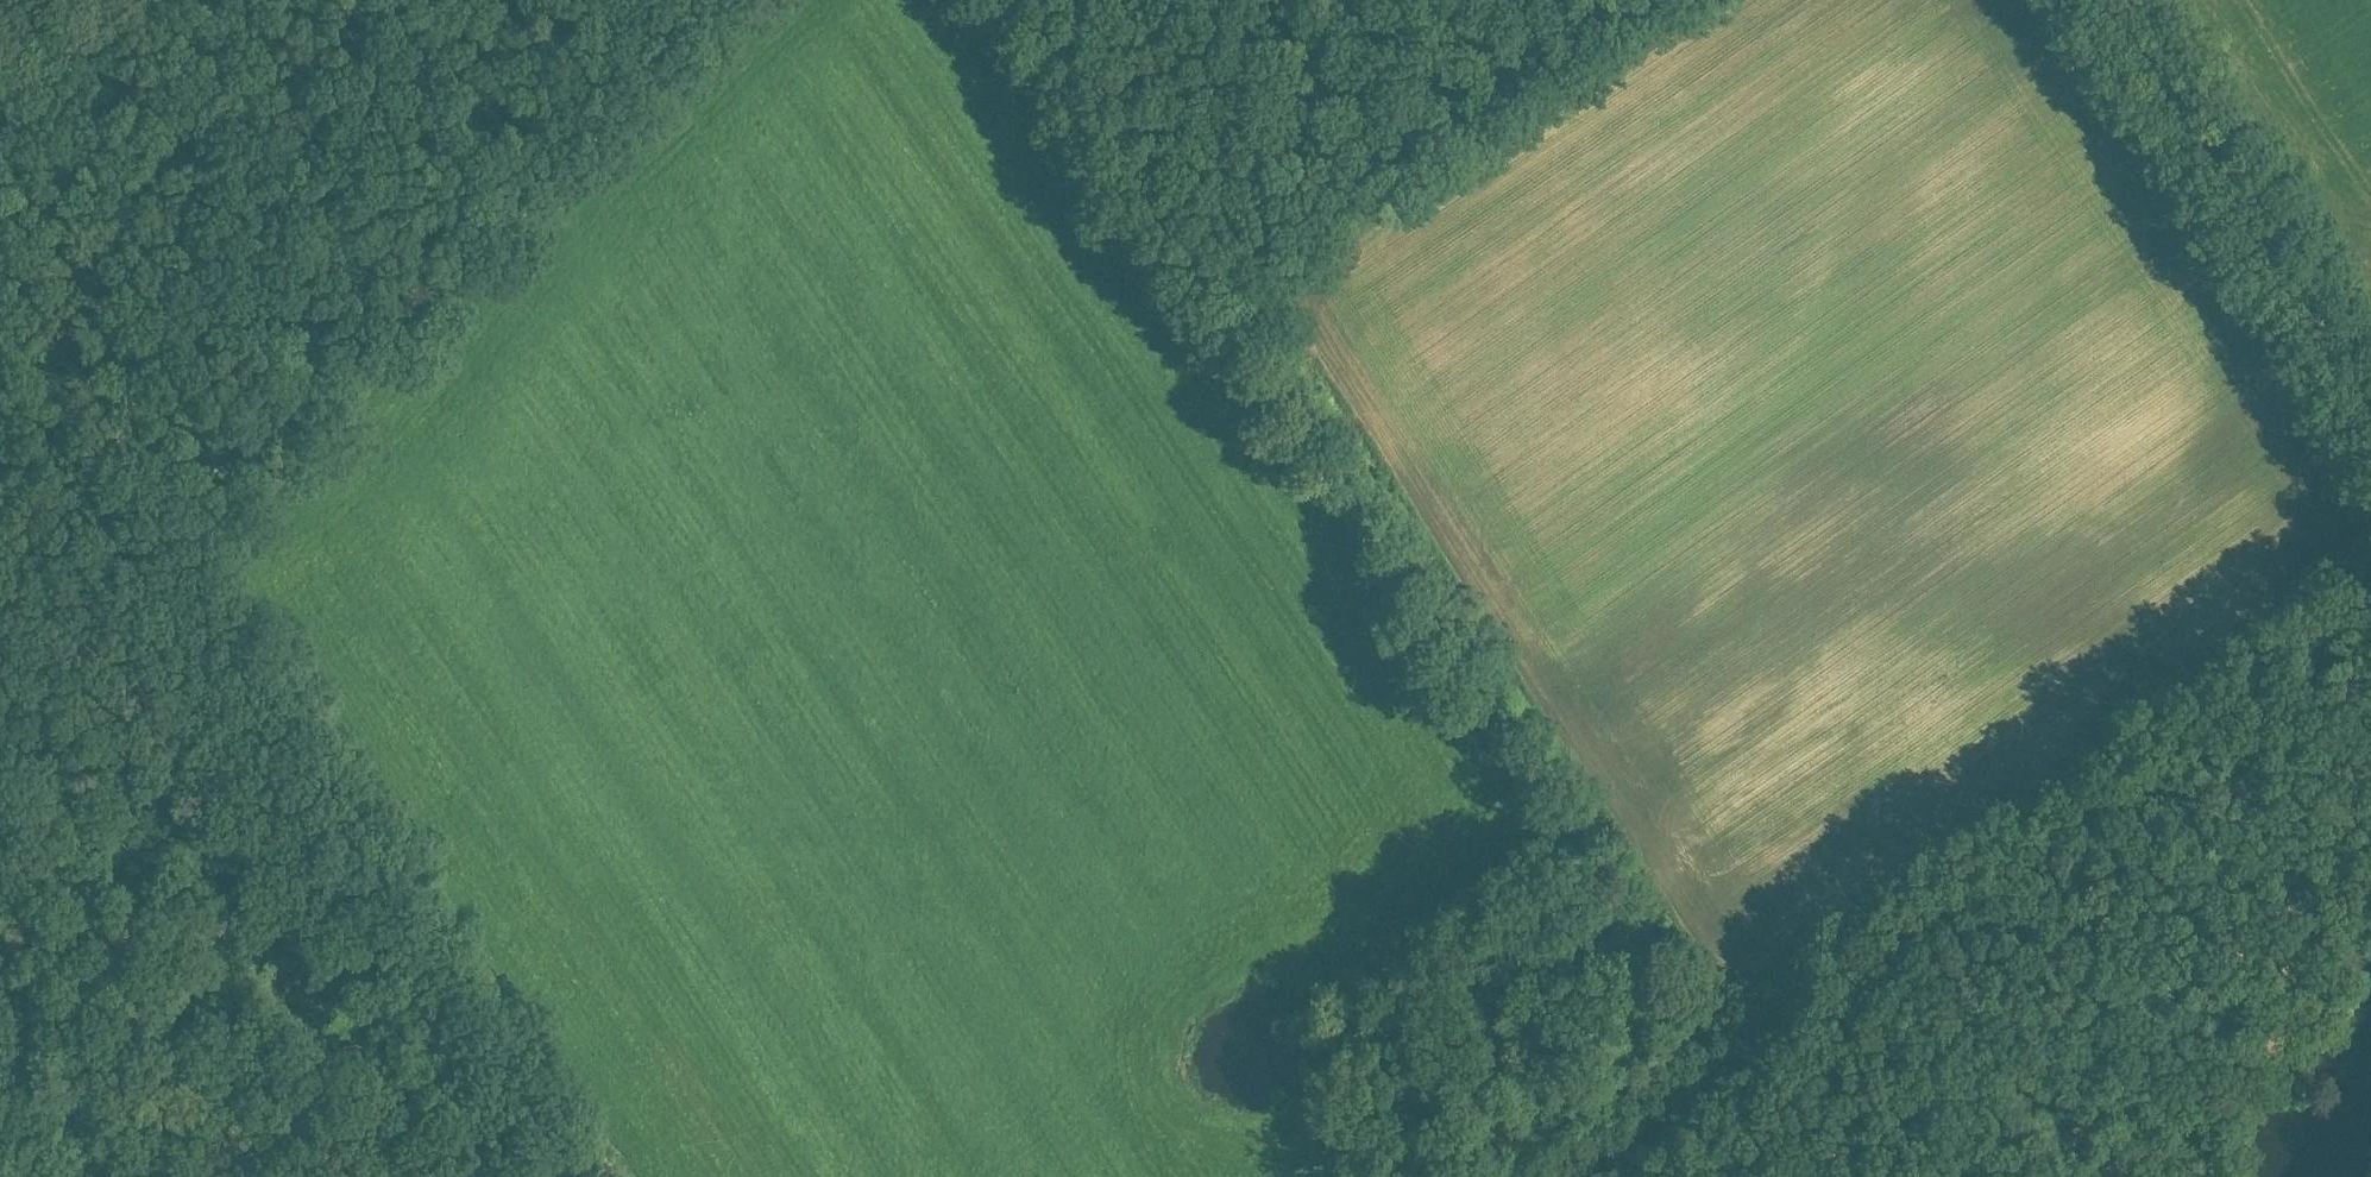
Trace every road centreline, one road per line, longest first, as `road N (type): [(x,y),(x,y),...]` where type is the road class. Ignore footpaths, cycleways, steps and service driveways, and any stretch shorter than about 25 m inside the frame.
road 1 (track): [(2100,0),(2370,392)]

